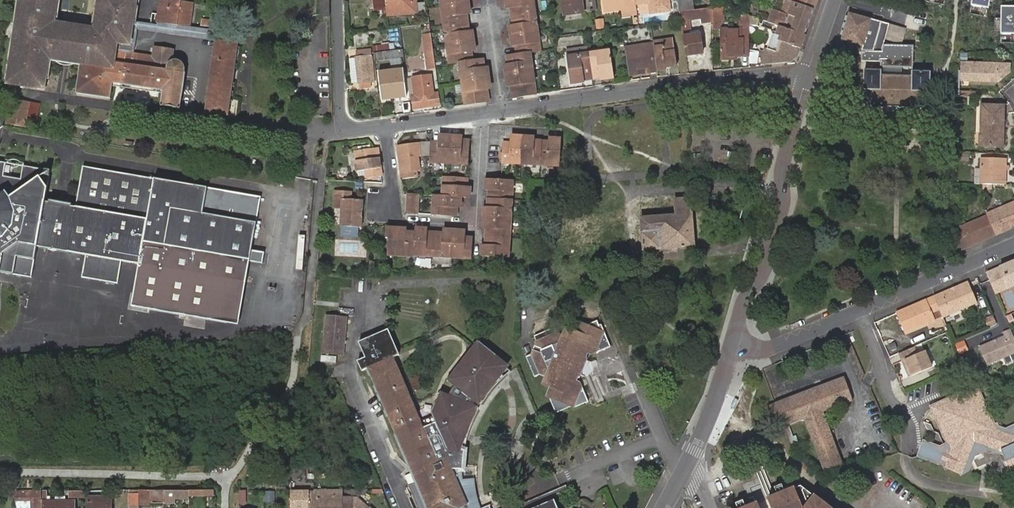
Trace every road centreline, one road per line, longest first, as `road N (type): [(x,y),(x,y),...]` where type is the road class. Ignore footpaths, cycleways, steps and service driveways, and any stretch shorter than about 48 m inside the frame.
road 1 (residential): [(338,0),(339,109),(352,130),(810,71)]
road 2 (tertiary): [(810,71),(782,170),(785,200),(735,339)]
road 3 (residential): [(860,310),(1013,245)]
road 4 (residential): [(911,442),(912,420),(889,397),(860,310)]
road 5 (tertiary): [(735,339),(684,472)]
road 6 (residential): [(735,339),(767,348),(860,310)]

